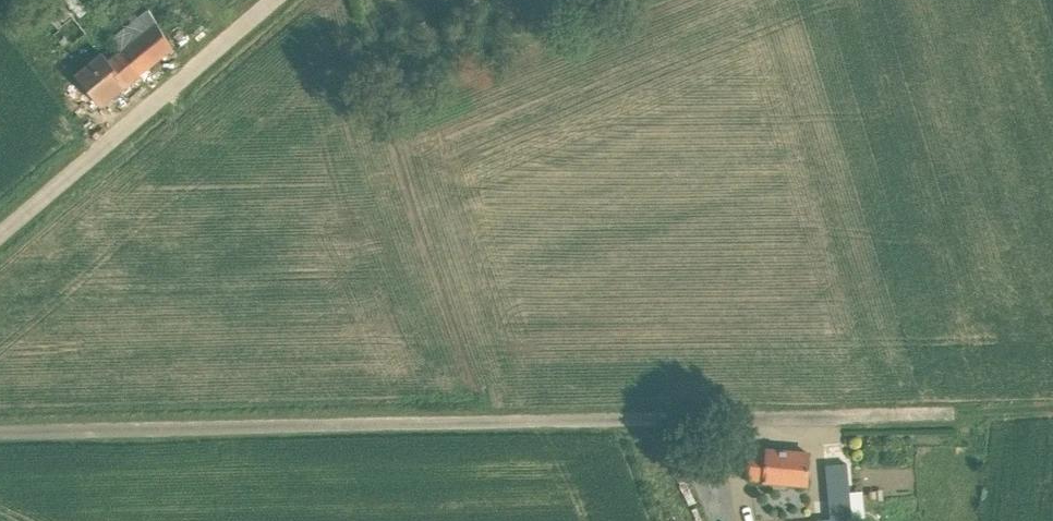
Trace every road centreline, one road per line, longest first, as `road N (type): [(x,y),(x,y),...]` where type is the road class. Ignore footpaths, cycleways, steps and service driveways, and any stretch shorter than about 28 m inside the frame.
road 1 (unclassified): [(0,434),(949,416)]
road 2 (unclassified): [(0,233),(276,0)]

